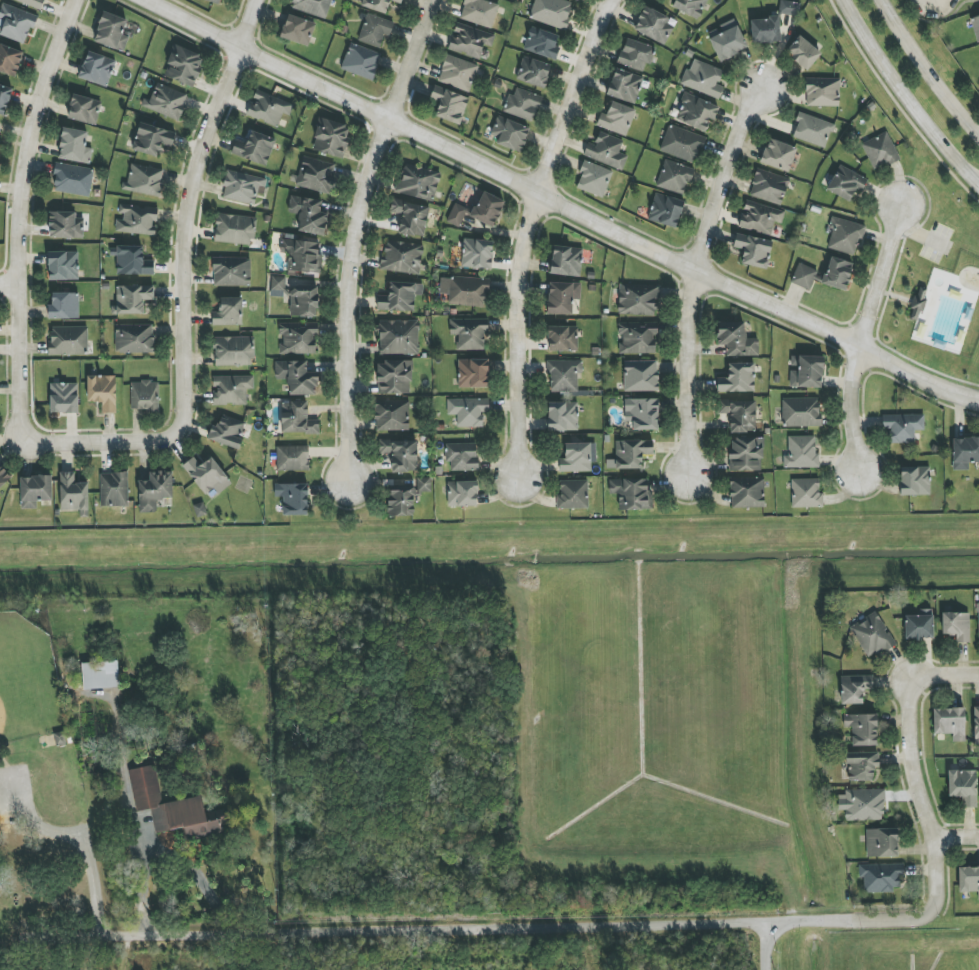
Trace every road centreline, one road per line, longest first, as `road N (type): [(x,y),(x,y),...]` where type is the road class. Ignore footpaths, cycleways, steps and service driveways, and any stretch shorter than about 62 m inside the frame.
road 1 (residential): [(912,922),(119,937),(104,932),(89,855),(78,839),(24,819),(8,773)]
road 2 (residential): [(978,402),(696,273),(143,0)]
road 3 (residential): [(443,0),(358,237),(355,500)]
road 4 (residential): [(616,0),(525,262),(528,494)]
road 5 (residential): [(25,425),(18,285),(25,178),(76,0)]
road 6 (residential): [(189,418),(191,226),(200,173),(261,0)]
road 7 (residential): [(689,474),(688,327),(696,273),(737,133),(764,90)]
road 8 (residential): [(949,668),(927,678),(917,701),(937,895),(932,913),(912,922)]
road 9 (residential): [(903,210),(851,401),(860,477)]
road 10 (tertiary): [(845,0),(903,94),(978,182)]
road 11 (residential): [(189,418),(188,443),(177,452),(45,454),(28,443),(25,425)]
road 12 (tertiary): [(978,134),(881,0)]

